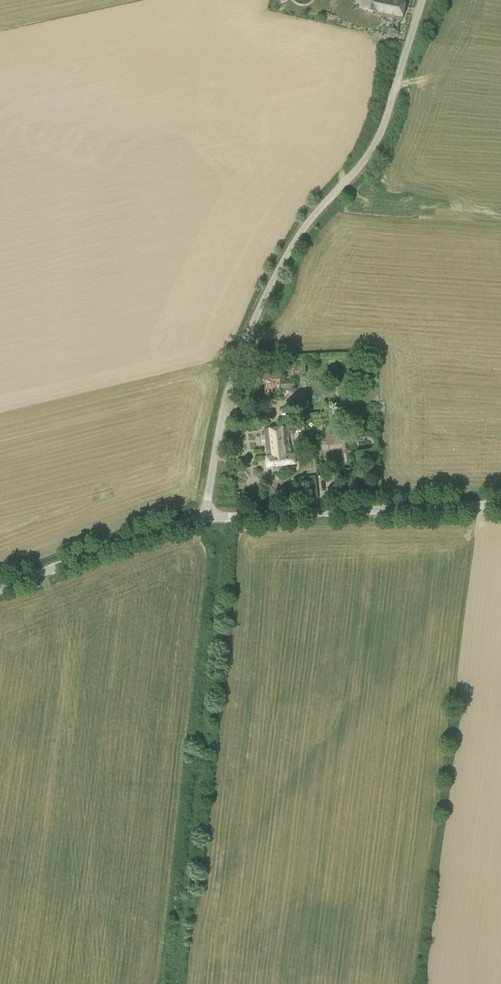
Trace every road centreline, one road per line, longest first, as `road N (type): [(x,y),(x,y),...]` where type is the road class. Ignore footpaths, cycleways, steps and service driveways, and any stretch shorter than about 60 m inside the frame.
road 1 (unclassified): [(203,517),(236,371),(272,282),(311,216),(372,146),(420,0)]
road 2 (unclassified): [(203,517),(500,506)]
road 3 (unclassified): [(203,517),(0,589)]

